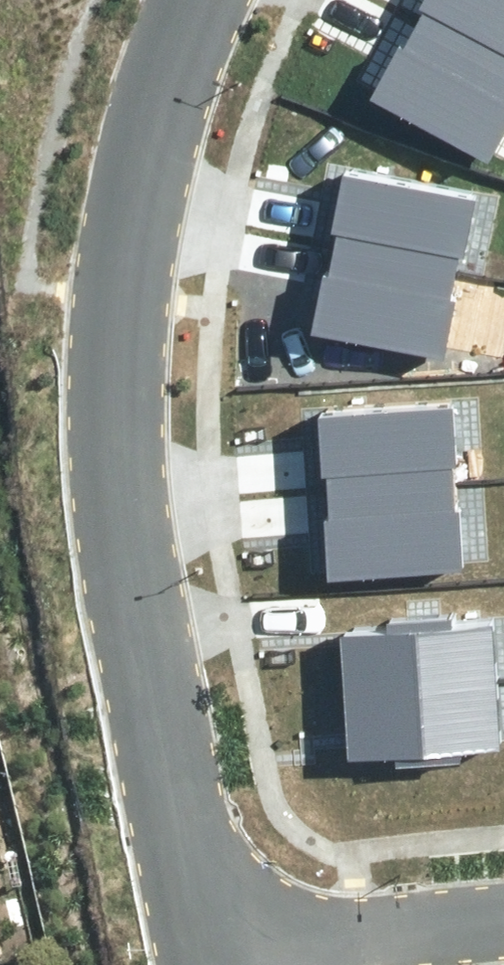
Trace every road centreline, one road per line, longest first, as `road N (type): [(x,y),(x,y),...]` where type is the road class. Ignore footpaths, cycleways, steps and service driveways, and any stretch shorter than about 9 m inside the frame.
road 1 (residential): [(207,0),(173,71),(100,319),(97,468),(207,957)]
road 2 (residential): [(207,957),(503,925)]

